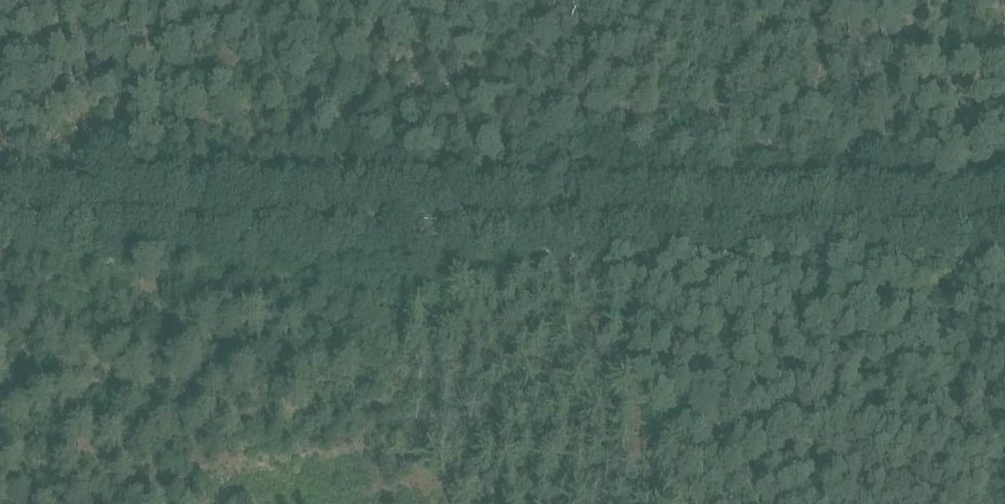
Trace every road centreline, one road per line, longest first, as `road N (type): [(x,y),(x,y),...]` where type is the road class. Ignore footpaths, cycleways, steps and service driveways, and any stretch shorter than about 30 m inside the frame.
road 1 (tertiary): [(0,216),(1004,227)]
road 2 (track): [(0,178),(1004,188)]

